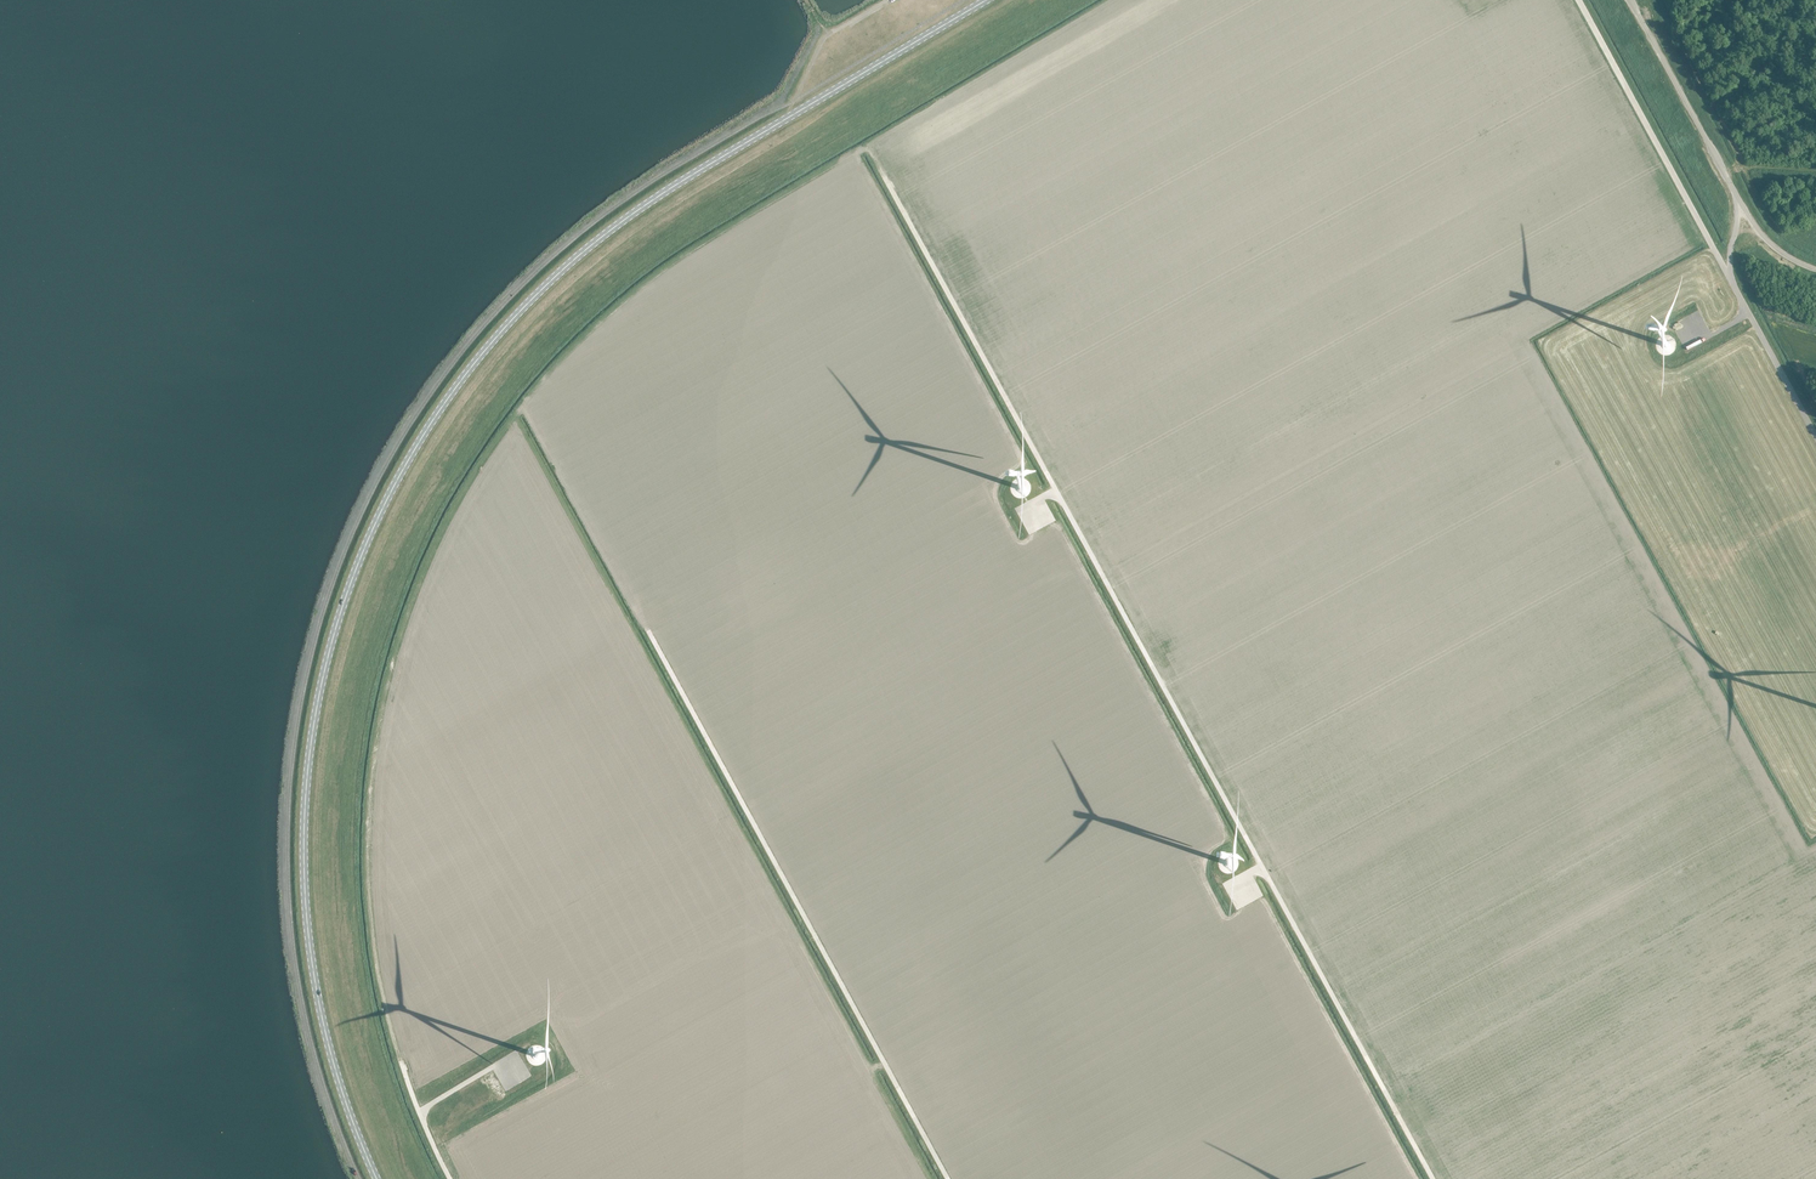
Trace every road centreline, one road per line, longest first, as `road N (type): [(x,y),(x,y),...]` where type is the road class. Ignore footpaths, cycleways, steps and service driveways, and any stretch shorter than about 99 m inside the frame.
road 1 (secondary): [(378,1178),(332,1065),(303,886),(306,770),(320,683),(341,603),(385,499),(453,388),(586,248),(680,181),(980,0)]
road 2 (unclassified): [(1815,269),(1785,257),(1760,234),(1629,0)]

